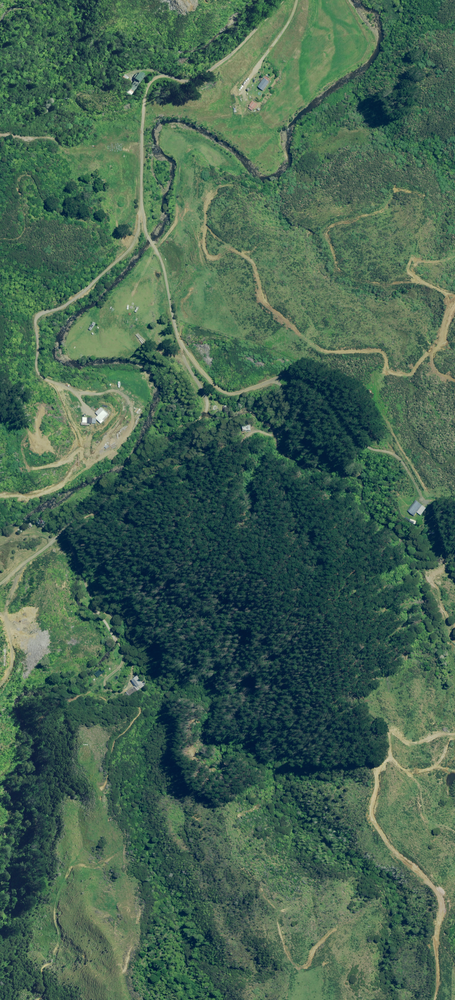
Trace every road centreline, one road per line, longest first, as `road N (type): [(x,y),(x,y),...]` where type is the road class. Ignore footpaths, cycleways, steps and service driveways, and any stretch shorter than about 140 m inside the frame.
road 1 (unclassified): [(279,0),(193,76),(147,77),(141,101),(142,211),(200,411),(176,445),(85,498),(48,545),(0,581)]
road 2 (track): [(180,351),(218,390),(297,375),(335,401),(371,445),(399,456),(445,533),(454,585)]
road 3 (track): [(454,740),(428,769),(398,765),(381,804),(394,840),(443,877),(442,976),(433,999)]

